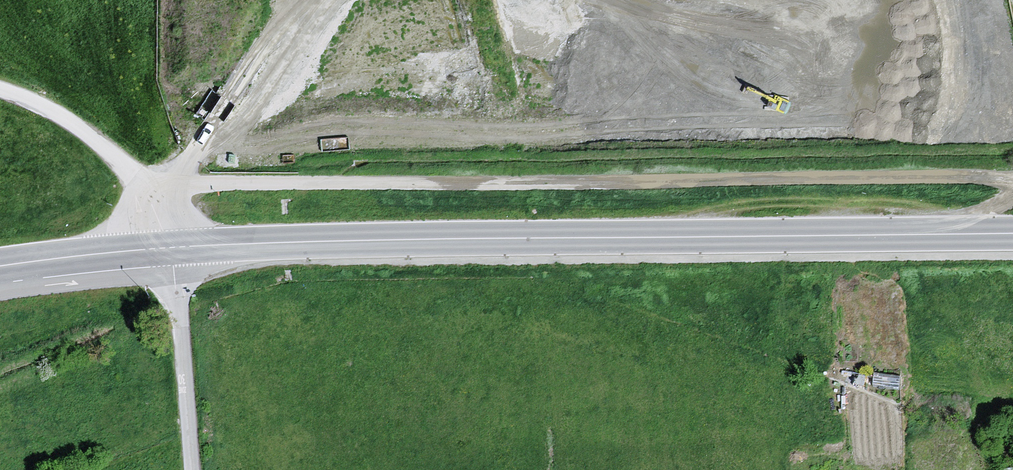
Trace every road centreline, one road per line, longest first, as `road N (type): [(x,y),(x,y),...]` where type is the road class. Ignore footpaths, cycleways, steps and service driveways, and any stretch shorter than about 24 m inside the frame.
road 1 (track): [(143,190),(1012,177)]
road 2 (tertiary): [(172,248),(1012,234)]
road 3 (unclassified): [(172,248),(143,190),(65,125),(0,94)]
road 4 (residential): [(172,248),(192,469)]
road 5 (tertiary): [(0,266),(172,248)]

